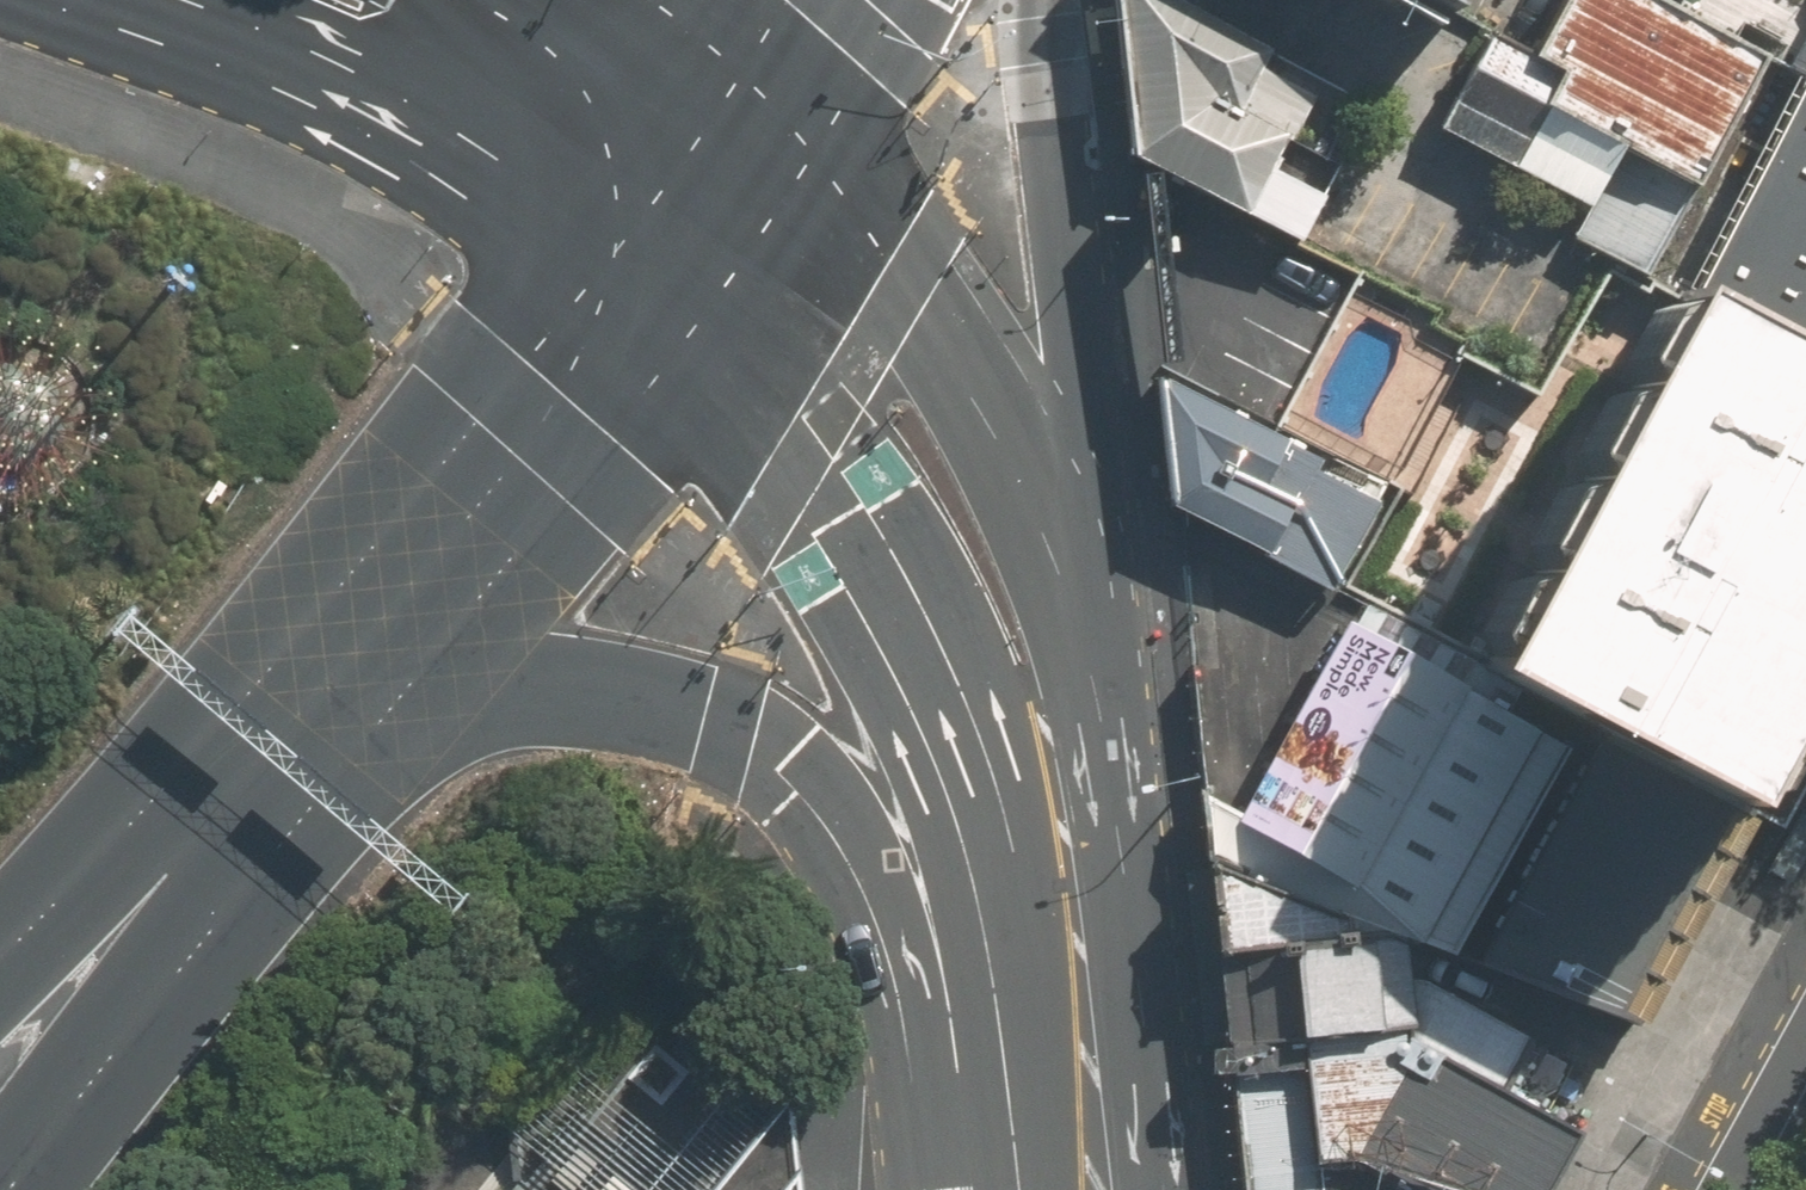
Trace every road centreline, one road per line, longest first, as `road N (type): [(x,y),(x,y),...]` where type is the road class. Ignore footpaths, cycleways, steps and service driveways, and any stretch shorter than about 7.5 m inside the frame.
road 1 (secondary): [(1040,1189),(986,899),(939,750),(869,603),(790,478),(695,364),(613,287)]
road 2 (motorway): [(990,1189),(858,874),(827,820),(742,732),(658,693),(588,679),(396,696),(274,729)]
road 3 (secondary): [(735,115),(894,260),(1022,475),(1076,606)]
road 4 (primary): [(1050,0),(1076,606)]
road 5 (secondary): [(613,287),(483,184),(334,94),(253,55),(102,0)]
road 6 (secondary): [(1076,606),(1100,732),(1106,861),(1089,1189)]
road 7 (motorway): [(613,287),(532,416),(274,729)]
road 8 (motorway): [(274,729),(0,1162)]
road 9 (motorway): [(274,729),(0,972)]
road 10 (primary): [(735,115),(613,287)]
road 11 (secondary): [(560,0),(735,115)]
road 12 (primary): [(806,0),(735,115)]

